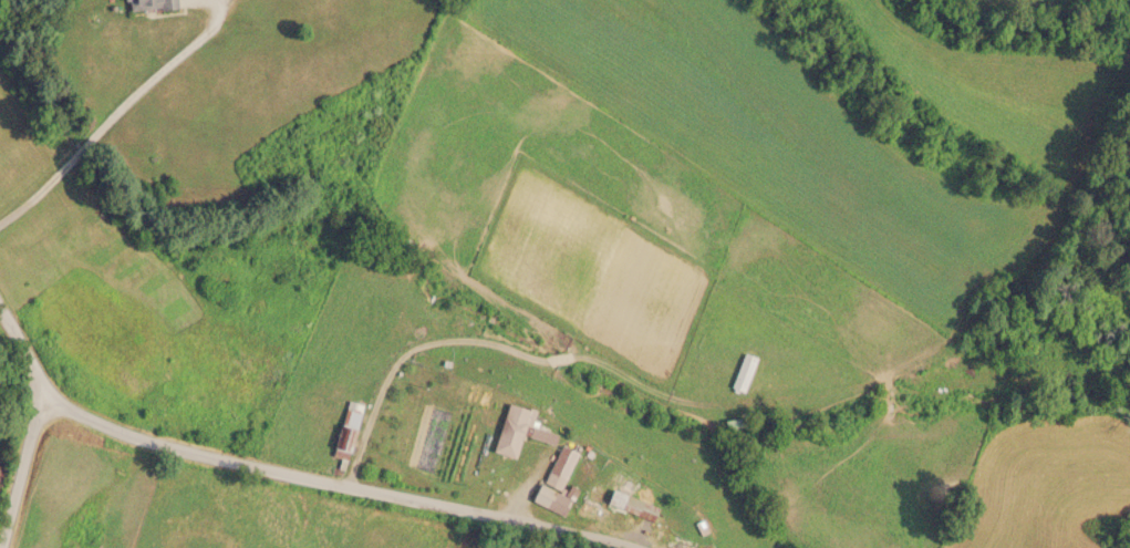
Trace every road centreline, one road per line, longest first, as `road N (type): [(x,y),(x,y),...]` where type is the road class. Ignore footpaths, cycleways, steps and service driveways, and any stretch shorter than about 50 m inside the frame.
road 1 (tertiary): [(641,547),(166,444),(43,396)]
road 2 (residential): [(1,547),(43,396)]

